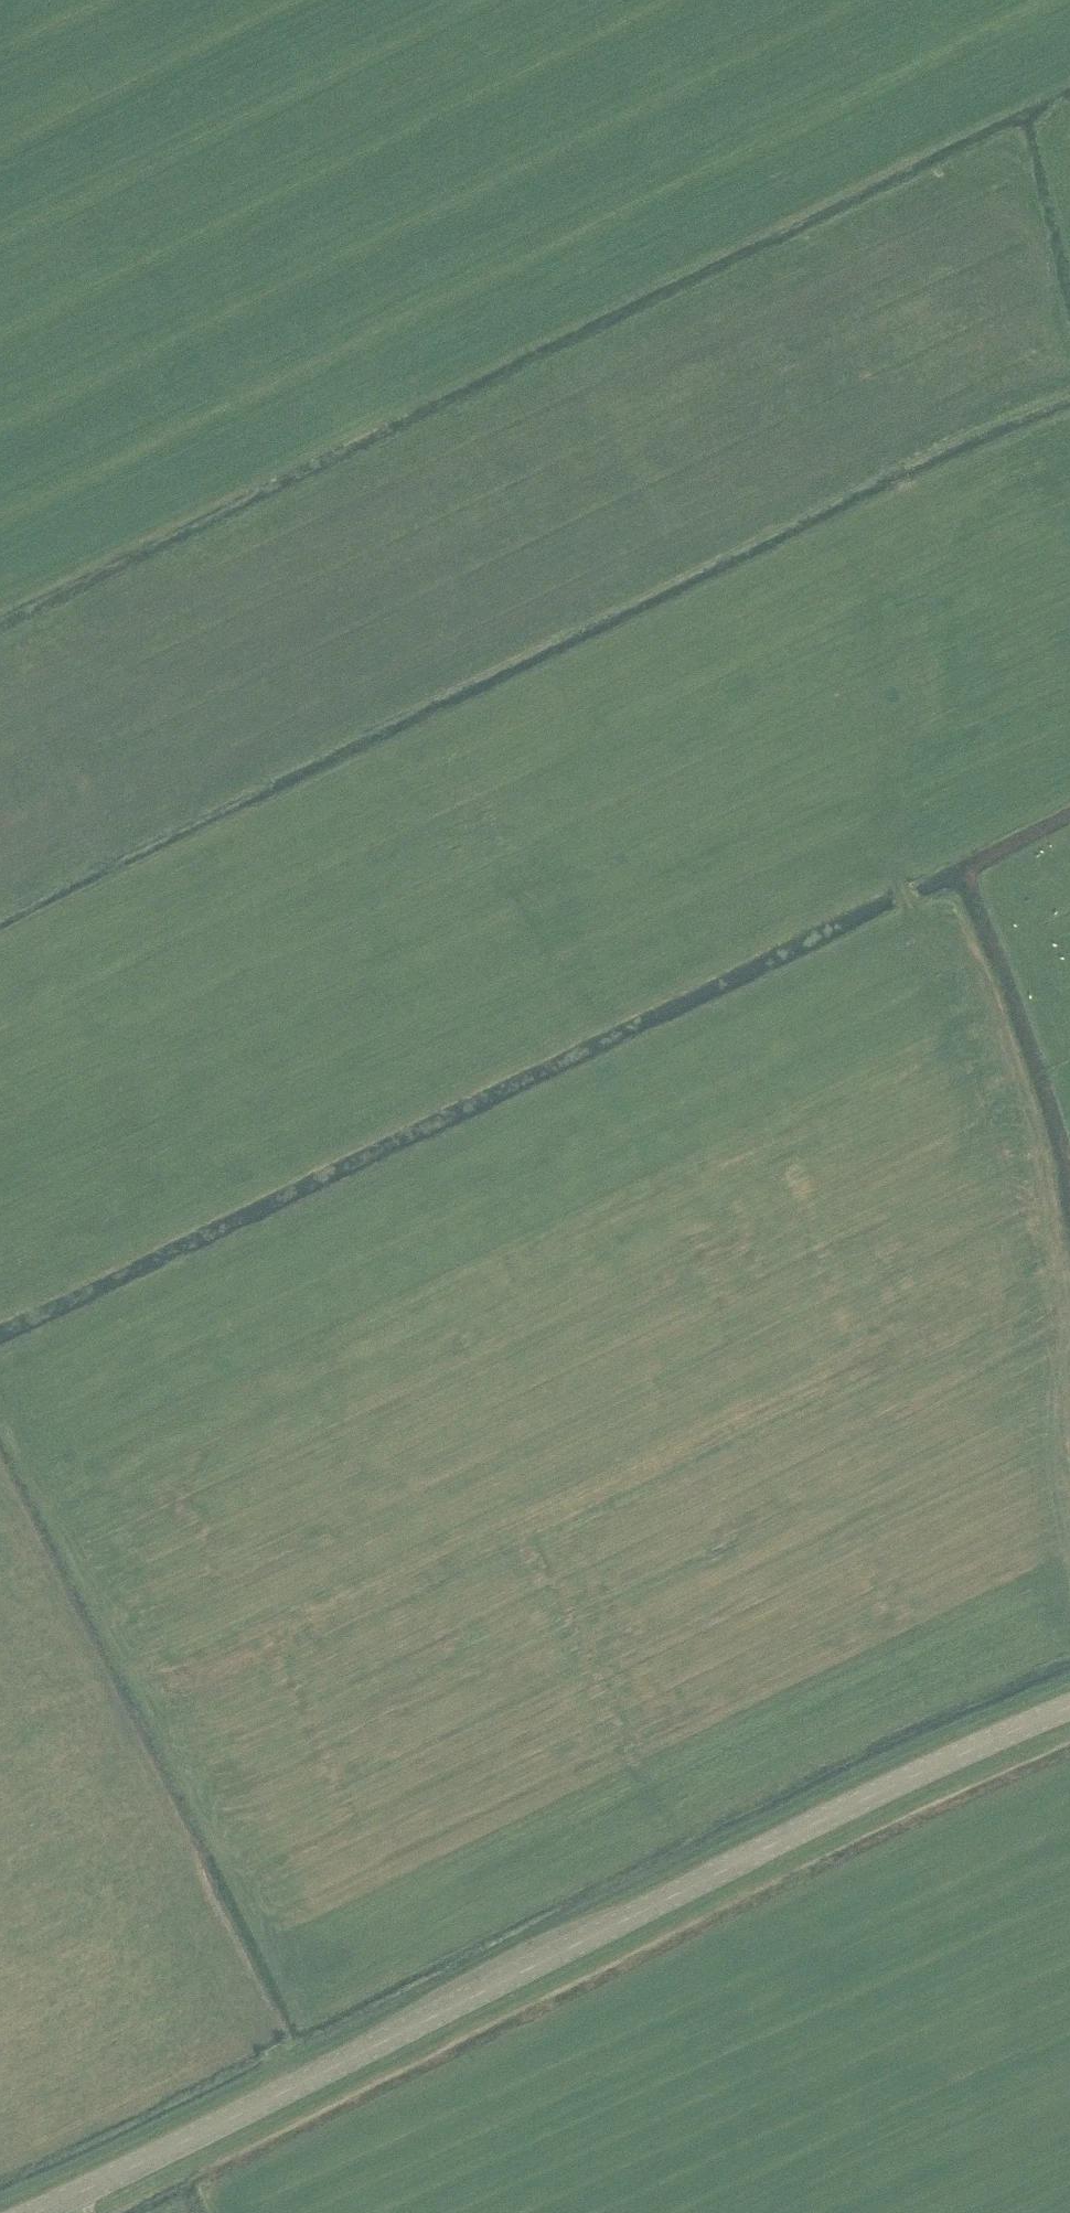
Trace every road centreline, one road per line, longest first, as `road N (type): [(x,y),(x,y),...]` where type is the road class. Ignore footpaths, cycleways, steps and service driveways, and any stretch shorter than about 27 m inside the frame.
road 1 (secondary): [(34,2212),(769,1847),(1069,1707)]

